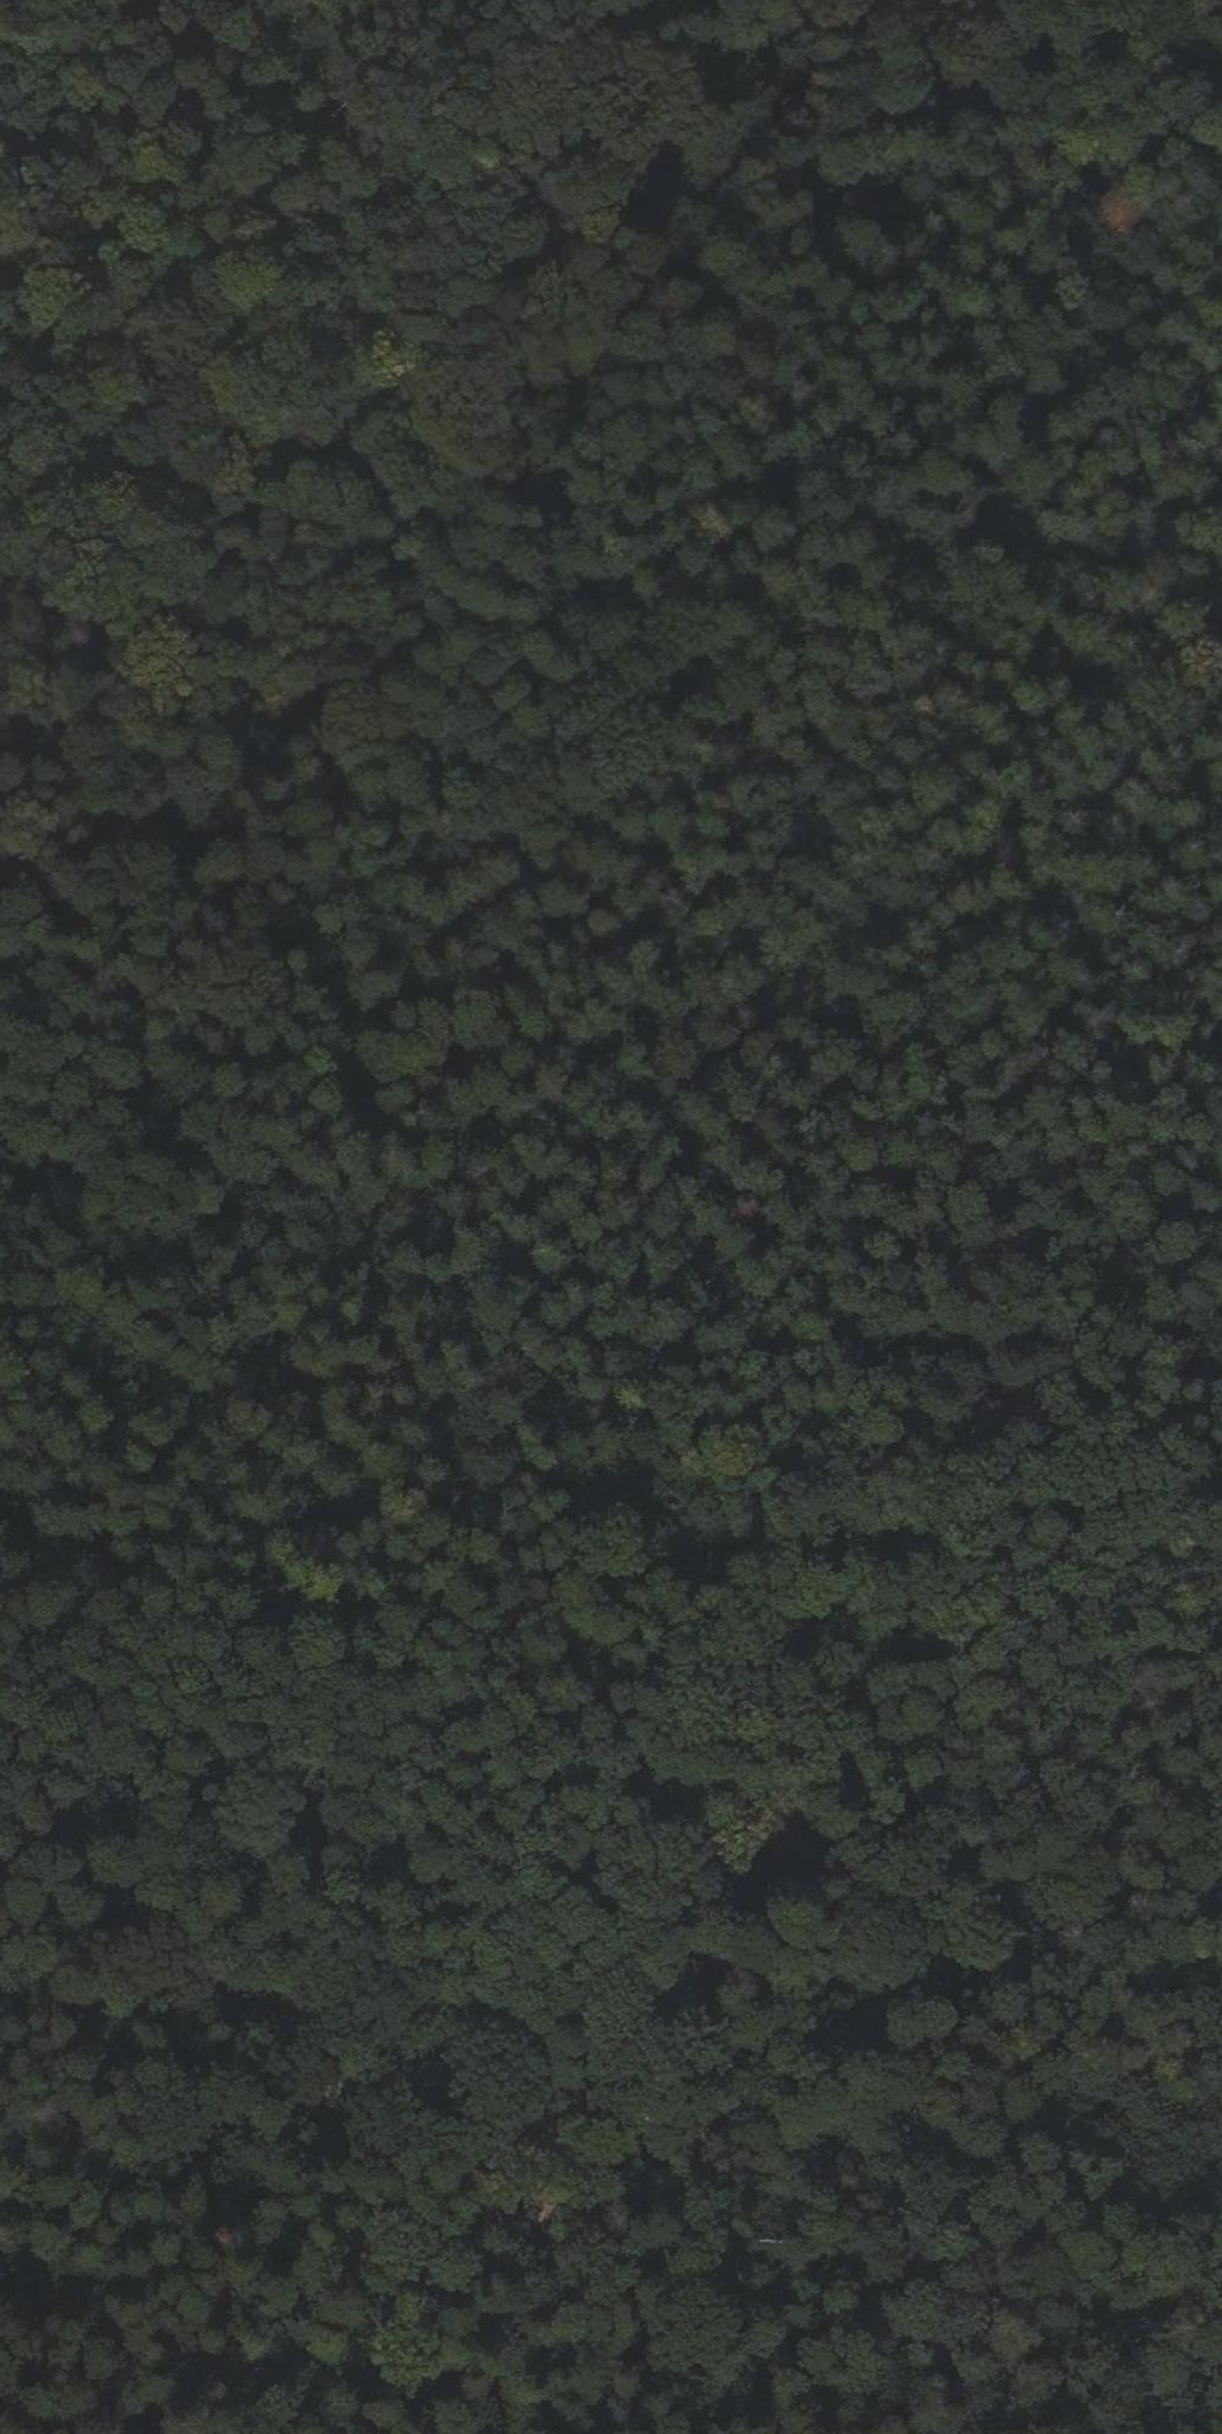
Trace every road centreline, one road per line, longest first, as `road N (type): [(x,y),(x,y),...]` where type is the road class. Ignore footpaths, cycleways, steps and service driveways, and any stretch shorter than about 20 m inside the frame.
road 1 (track): [(0,1904),(1221,2296)]

